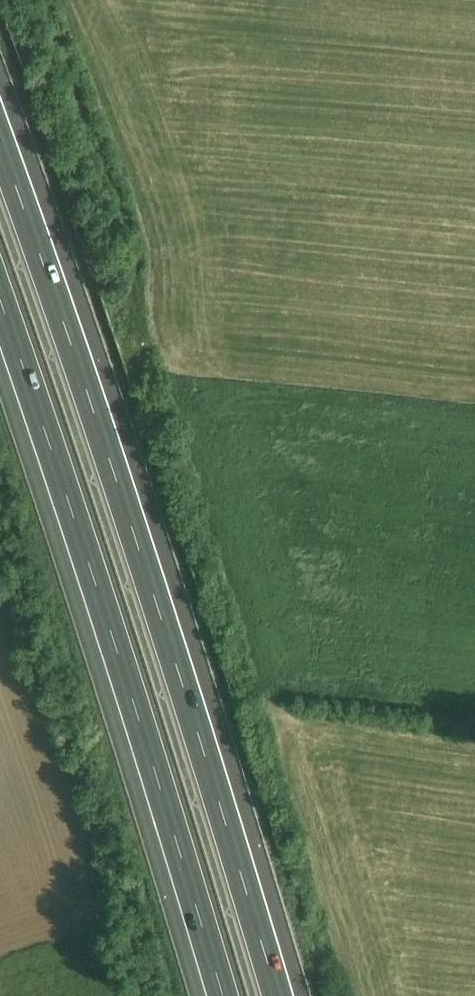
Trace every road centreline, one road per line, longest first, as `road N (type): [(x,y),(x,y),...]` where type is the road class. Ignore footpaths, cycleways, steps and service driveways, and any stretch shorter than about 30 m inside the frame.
road 1 (motorway): [(281,995),(0,110)]
road 2 (motorway): [(0,298),(223,995)]

